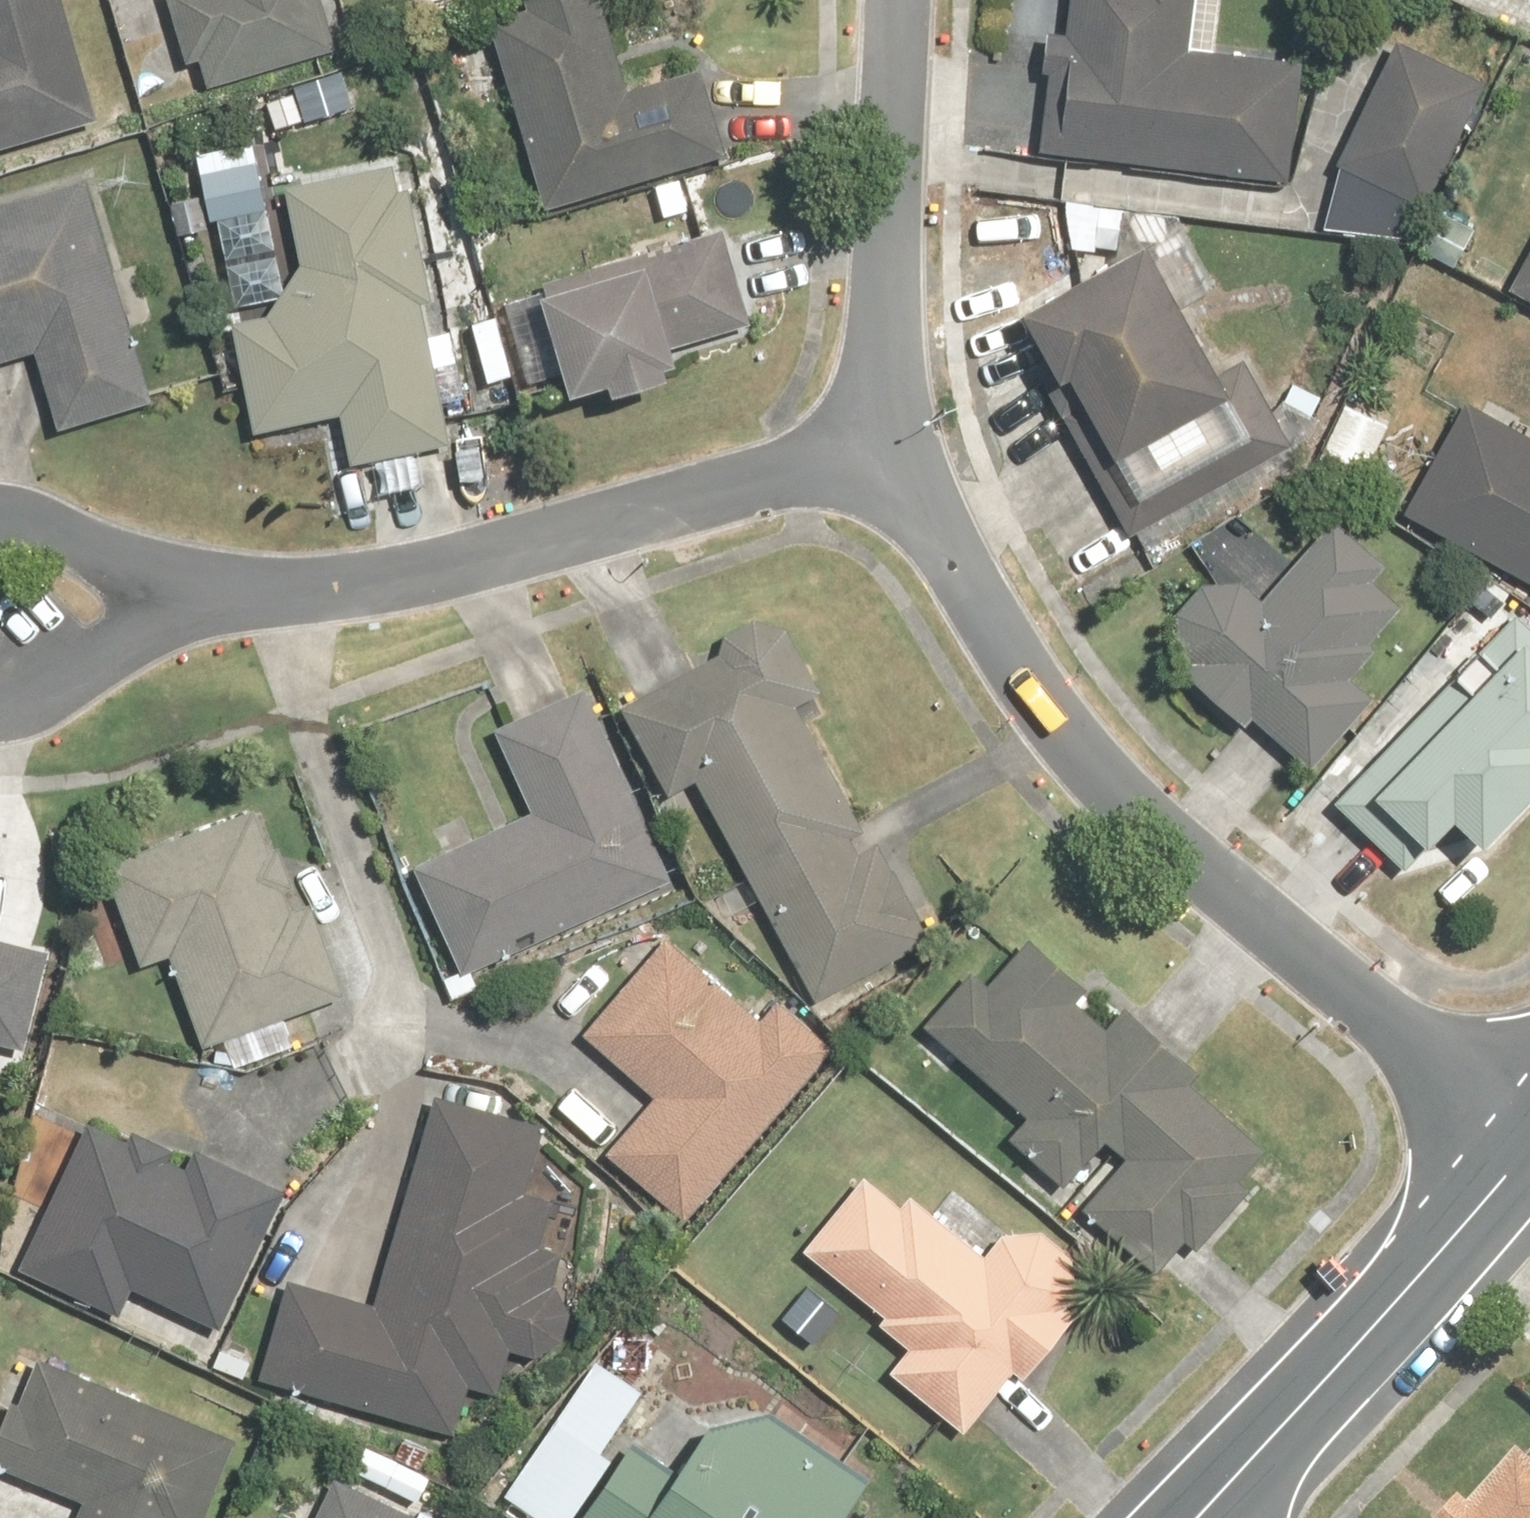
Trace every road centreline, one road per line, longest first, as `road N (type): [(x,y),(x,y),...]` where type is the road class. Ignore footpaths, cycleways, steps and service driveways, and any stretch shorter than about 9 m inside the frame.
road 1 (residential): [(1529,1139),(1163,832),(1058,727),(888,452)]
road 2 (residential): [(189,579),(250,588),(345,585),(888,452)]
road 3 (residential): [(1197,1517),(1529,1145)]
road 4 (residential): [(888,452),(905,0)]
road 5 (residential): [(189,579),(0,532)]
road 6 (residential): [(80,663),(189,579)]

